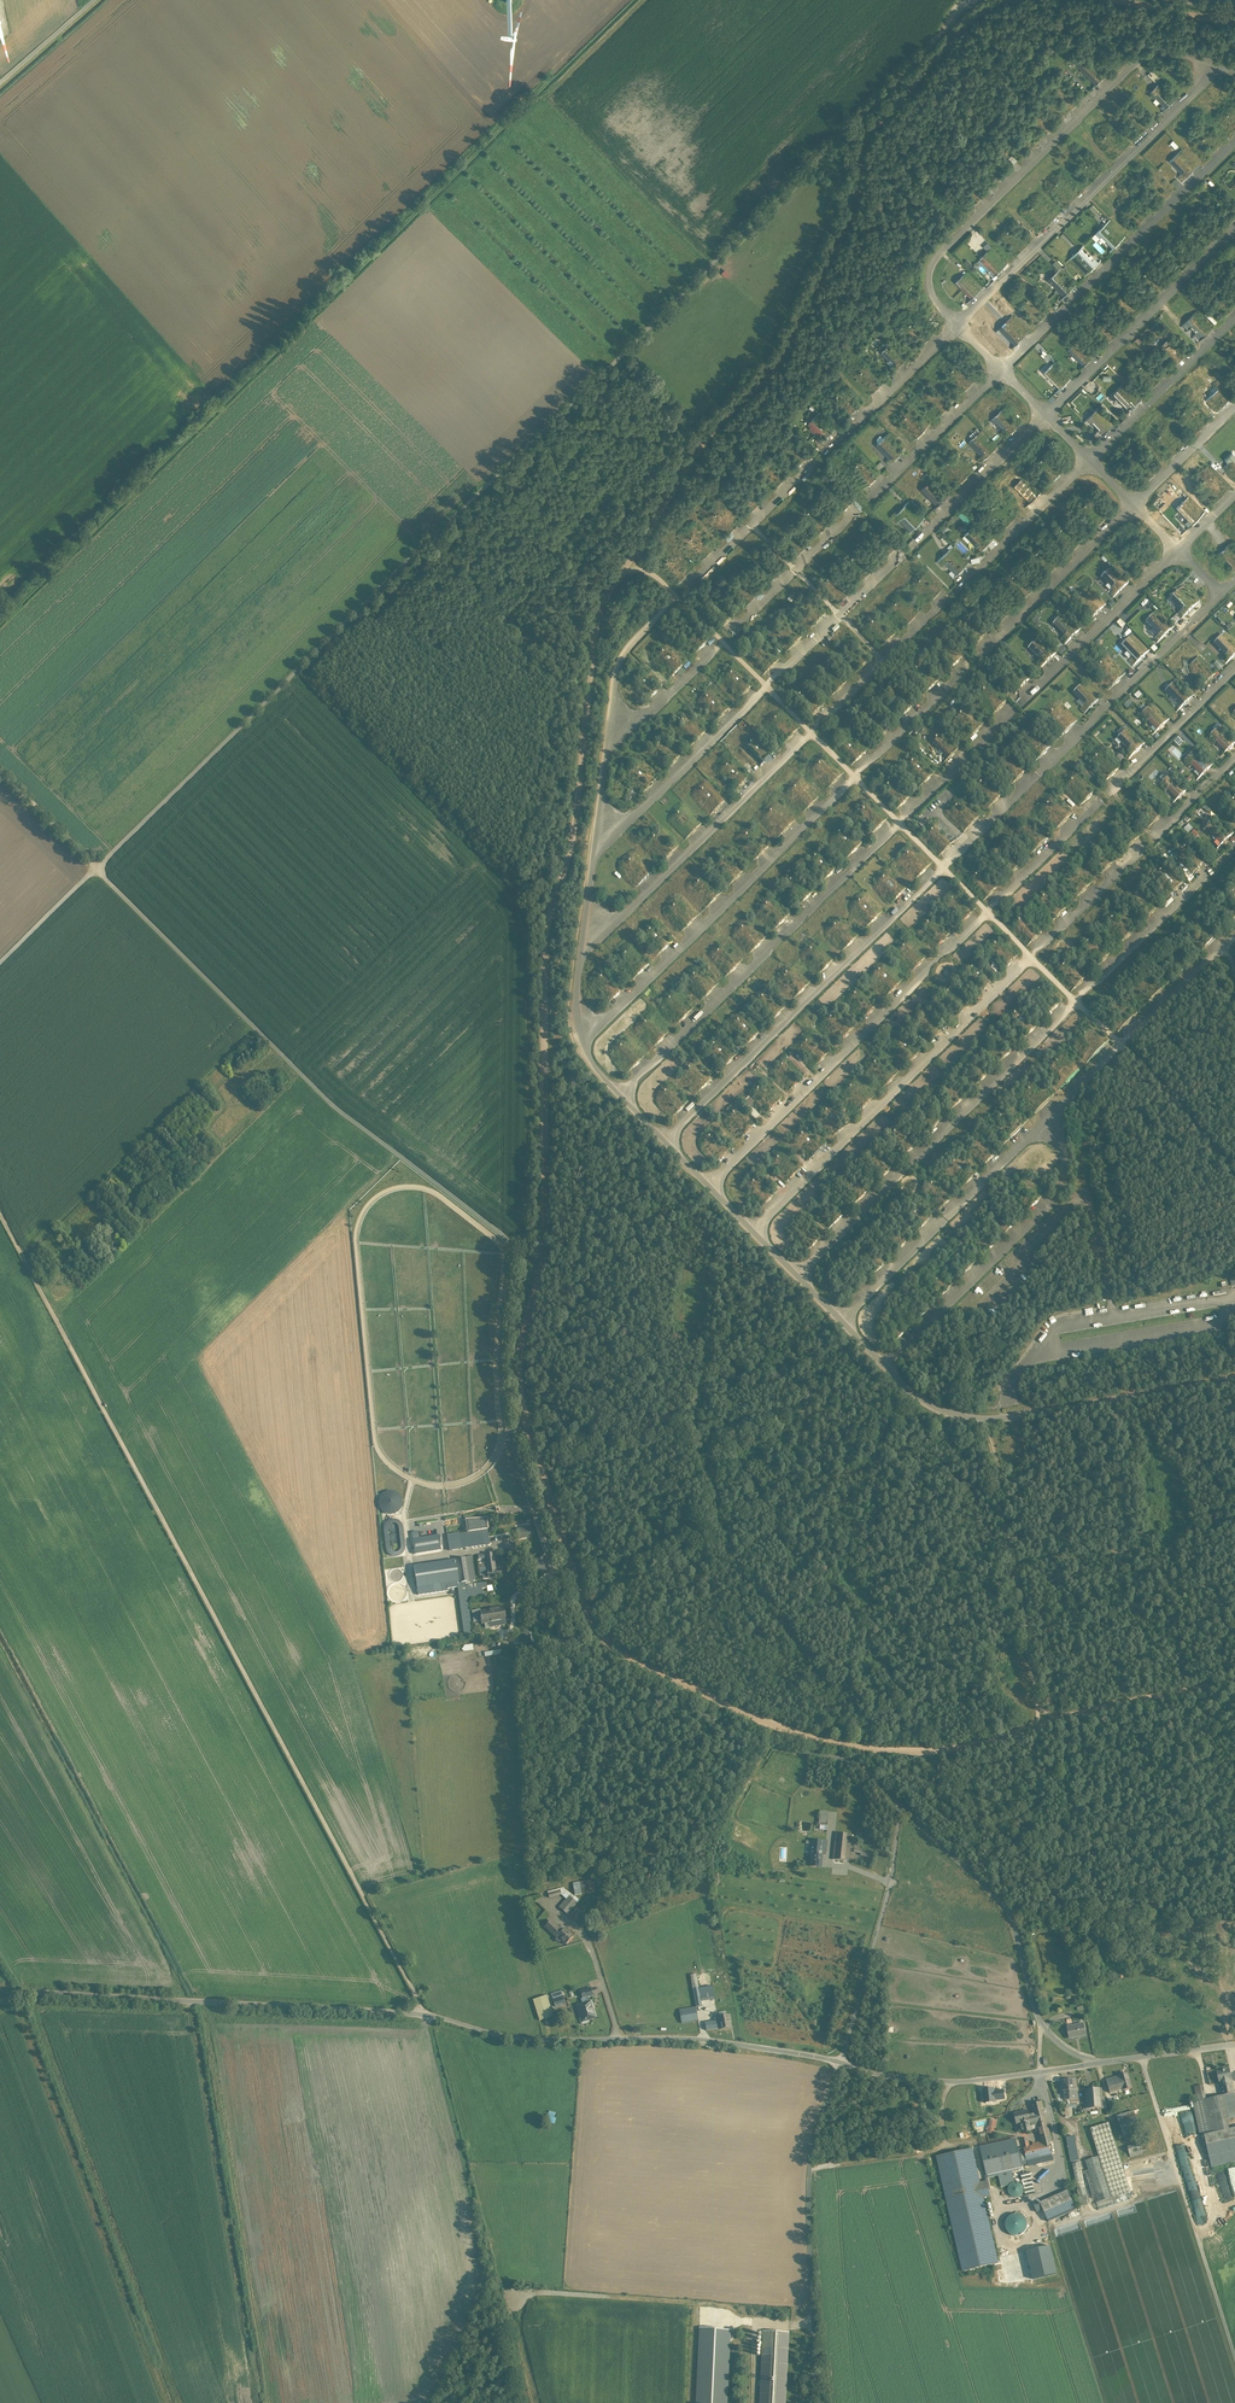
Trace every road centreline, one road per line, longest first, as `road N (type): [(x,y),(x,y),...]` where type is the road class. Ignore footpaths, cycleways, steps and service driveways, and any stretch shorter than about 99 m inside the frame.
road 1 (unclassified): [(974,0),(98,870),(356,1127),(511,1245),(500,1387),(579,1652),(751,1737),(861,1761),(901,1806)]
road 2 (track): [(427,2014),(0,1212)]
road 3 (unclassified): [(0,2001),(53,1991),(427,2014),(516,2039),(707,2040),(840,2061)]
road 4 (track): [(1008,1909),(1005,1863),(1034,1816),(1038,1728),(1024,1613),(983,1419)]
road 5 (unclassified): [(619,1096),(899,822)]
road 6 (unclassified): [(706,1184),(987,912)]
road 7 (unclassified): [(753,1231),(1031,957)]
road 8 (unclassified): [(1221,594),(943,868)]
road 9 (unclassified): [(795,1275),(1075,1004)]
road 10 (unclassified): [(943,868),(665,1141)]
road 11 (unclassified): [(580,1035),(605,1021),(855,777)]
road 12 (unclassified): [(1234,1376),(983,1419),(927,1403),(887,1366)]
road 13 (unclassified): [(815,2402),(809,2181),(840,2061)]
road 14 (unclassified): [(901,1806),(1008,1909),(1040,2021),(1062,2047),(1095,2063)]
road 15 (unclassified): [(1234,141),(1000,371)]
road 16 (unclassified): [(1051,1117),(1067,1172),(1049,1203),(887,1366)]
road 17 (track): [(1142,2057),(1234,2356)]
road 18 (unclassified): [(584,927),(604,925),(639,902),(813,732)]
road 19 (unclassified): [(986,208),(1136,63),(1158,53),(1221,66)]
road 20 (unclassified): [(840,1320),(1051,1117)]
road 21 (unclassified): [(1221,66),(1015,269)]
road 22 (track): [(0,773),(98,870),(0,965)]
road 23 (unclassified): [(1234,230),(1047,415)]
road 24 (unclassified): [(840,2061),(892,1881),(901,1806)]
road 25 (unclassified): [(840,2061),(944,2080),(1095,2063)]
road 26 (unclassified): [(597,827),(631,820),(765,686)]
road 27 (unclassified): [(609,729),(614,671),(628,644),(677,595),(723,642)]
road 28 (unclassified): [(1178,551),(1026,701)]
road 29 (unclassified): [(1134,505),(984,651)]
road 30 (unclassified): [(1234,318),(1091,461)]
road 31 (track): [(961,1417),(938,1439),(871,1468),(790,1492)]
road 32 (unclassified): [(813,732),(947,599)]
road 33 (unclassified): [(1047,415),(913,545)]
road 34 (unclassified): [(1075,1004),(1206,874)]
road 35 (unclassified): [(956,324),(826,451)]
road 36 (unclassified): [(1091,461),(961,587)]
road 37 (unclassified): [(1000,371),(871,497)]
road 38 (track): [(1123,1046),(1234,1184)]
road 39 (unclassified): [(1234,669),(1112,789)]
road 40 (unclassified): [(1031,957),(1145,848)]
road 41 (unclassified): [(899,822),(1012,714)]
road 42 (unclassified): [(1123,1046),(1234,936)]
road 43 (unclassified): [(855,777),(966,668)]
road 44 (unclassified): [(987,912),(1097,802)]
road 45 (unclassified): [(986,208),(933,261),(931,292),(956,324)]
road 46 (unclassified): [(609,729),(645,717),(723,642)]
road 47 (unclassified): [(1234,406),(1134,505)]
road 48 (unclassified): [(1095,2063),(1234,2045)]
road 49 (track): [(93,0),(0,81)]

